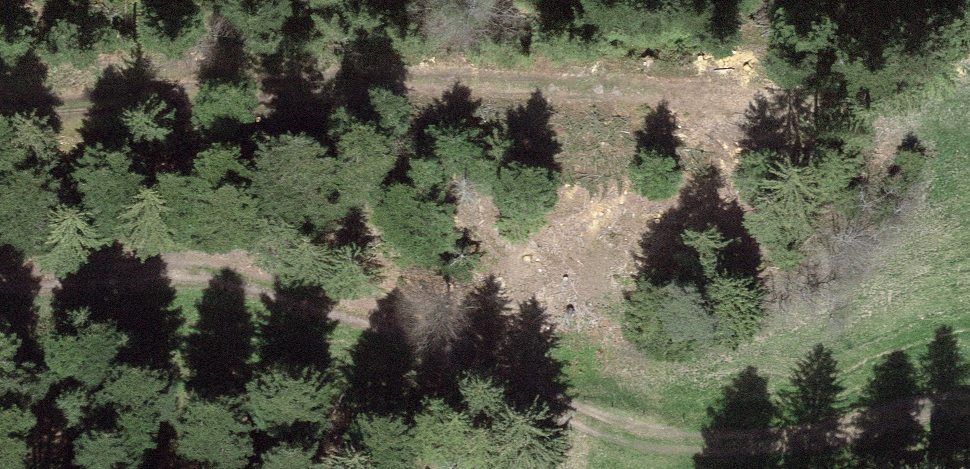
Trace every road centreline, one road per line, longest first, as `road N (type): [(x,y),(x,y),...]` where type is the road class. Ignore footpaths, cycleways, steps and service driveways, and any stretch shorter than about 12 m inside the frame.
road 1 (track): [(0,278),(234,281),(391,329),(593,427),(669,448),(733,451),(930,411),(969,410)]
road 2 (track): [(0,117),(218,92),(425,85),(804,107)]

